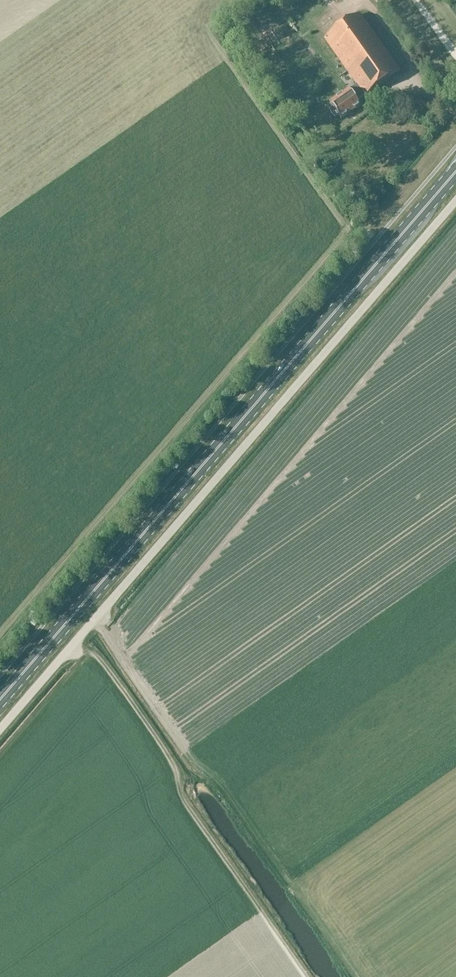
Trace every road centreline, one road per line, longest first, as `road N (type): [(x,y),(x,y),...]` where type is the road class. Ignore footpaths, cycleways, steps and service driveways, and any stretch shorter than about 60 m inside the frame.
road 1 (unclassified): [(0,730),(455,201)]
road 2 (primary): [(0,701),(455,173)]

